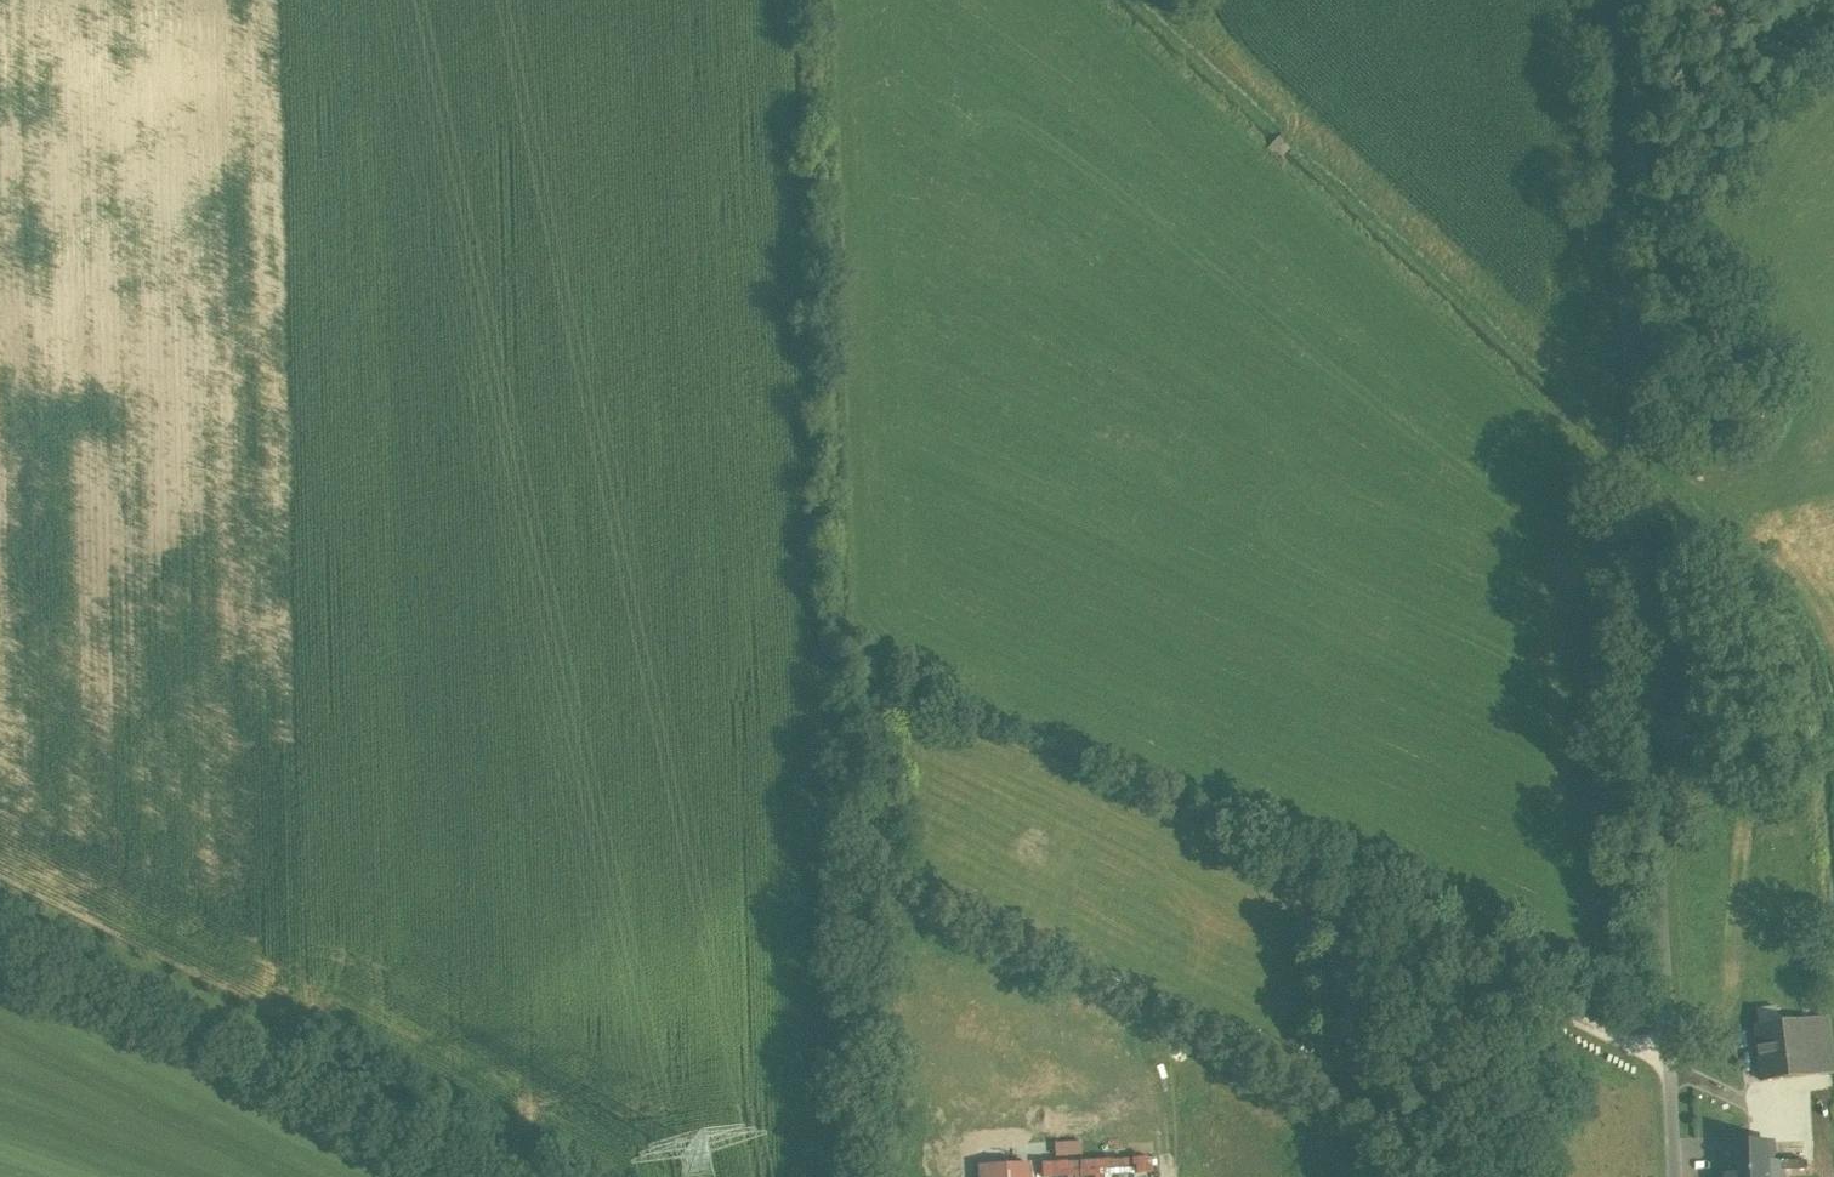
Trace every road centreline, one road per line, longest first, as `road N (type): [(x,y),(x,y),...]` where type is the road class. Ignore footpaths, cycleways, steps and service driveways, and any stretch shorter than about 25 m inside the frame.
road 1 (unclassified): [(1612,0),(1643,437),(1677,1176)]
road 2 (unclassified): [(0,921),(521,1176)]

